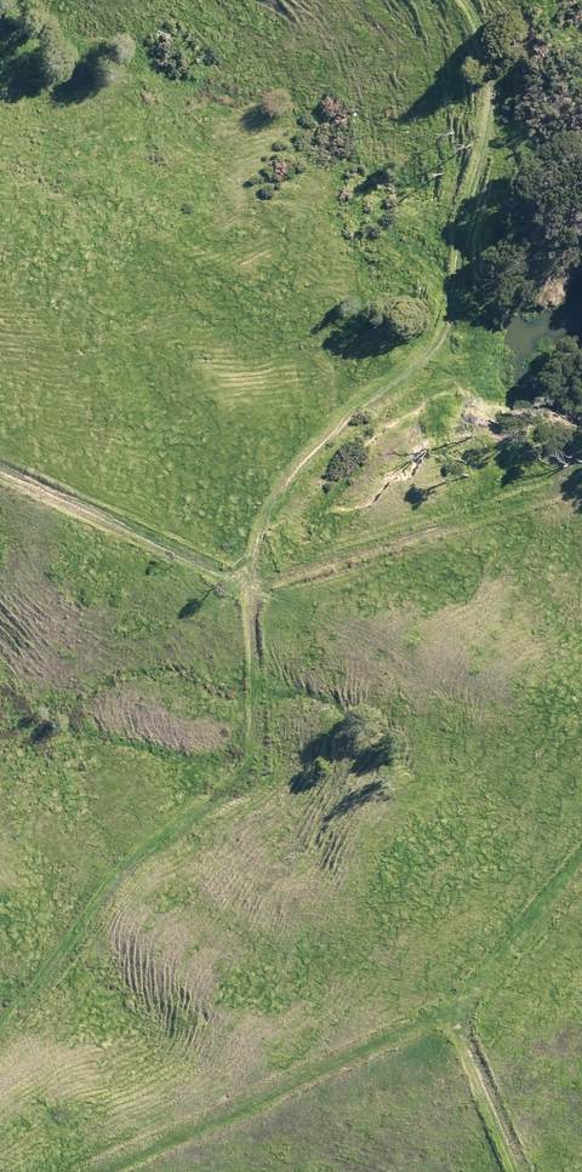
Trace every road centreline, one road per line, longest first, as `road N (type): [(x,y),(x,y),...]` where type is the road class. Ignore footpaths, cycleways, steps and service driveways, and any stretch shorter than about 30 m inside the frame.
road 1 (track): [(256,565),(269,505),(298,467),(400,382),(445,333),(487,141),(481,25),(461,0)]
road 2 (track): [(581,838),(456,989),(61,1171)]
road 3 (track): [(581,475),(318,566),(256,565),(0,449)]
road 4 (track): [(456,989),(527,1171)]

